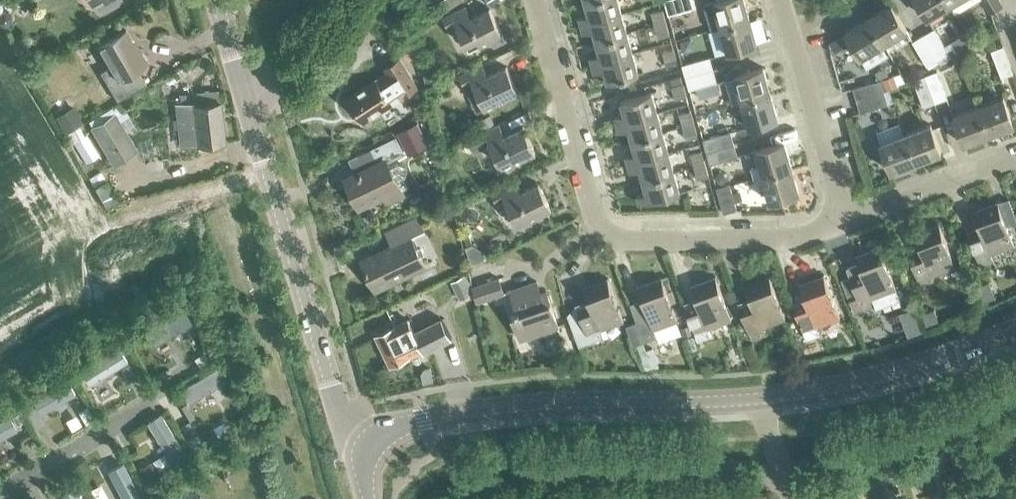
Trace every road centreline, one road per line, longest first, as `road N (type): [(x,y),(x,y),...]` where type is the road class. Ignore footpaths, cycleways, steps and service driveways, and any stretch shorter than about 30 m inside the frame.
road 1 (tertiary): [(369,440),(404,423),(497,408),(753,400),(825,390),(1015,332)]
road 2 (residential): [(842,220),(782,236),(631,241),(601,230),(542,0)]
road 3 (tertiary): [(369,440),(338,410),(250,109)]
road 4 (residential): [(842,220),(787,35)]
road 5 (residential): [(1015,158),(842,220)]
road 6 (residential): [(250,109),(335,0)]

